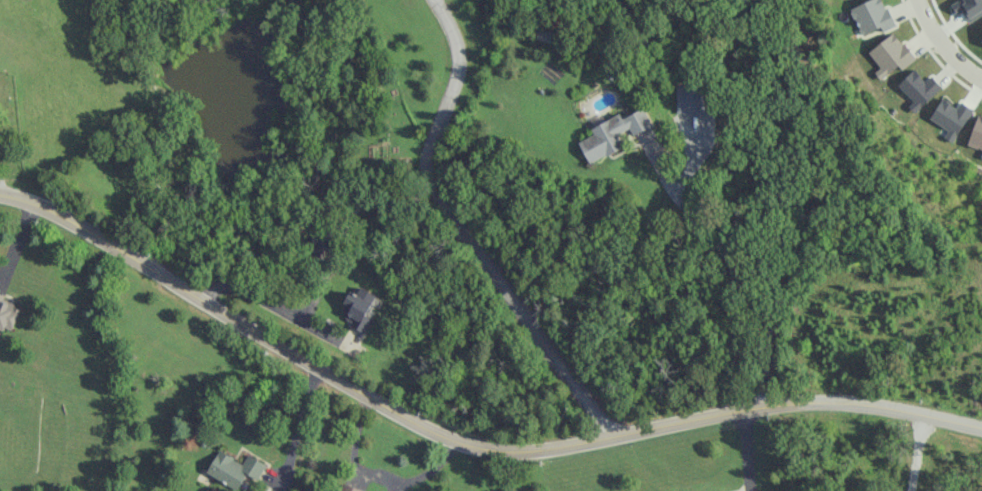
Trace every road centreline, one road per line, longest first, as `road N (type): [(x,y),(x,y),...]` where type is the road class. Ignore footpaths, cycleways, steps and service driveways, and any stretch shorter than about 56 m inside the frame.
road 1 (residential): [(981,428),(846,401),(777,405),(540,451),(471,447),(386,408),(60,217),(0,195)]
road 2 (residential): [(614,437),(432,183),(427,150),(458,72),(453,28),(435,0)]
road 3 (residential): [(981,111),(936,69),(911,0)]

